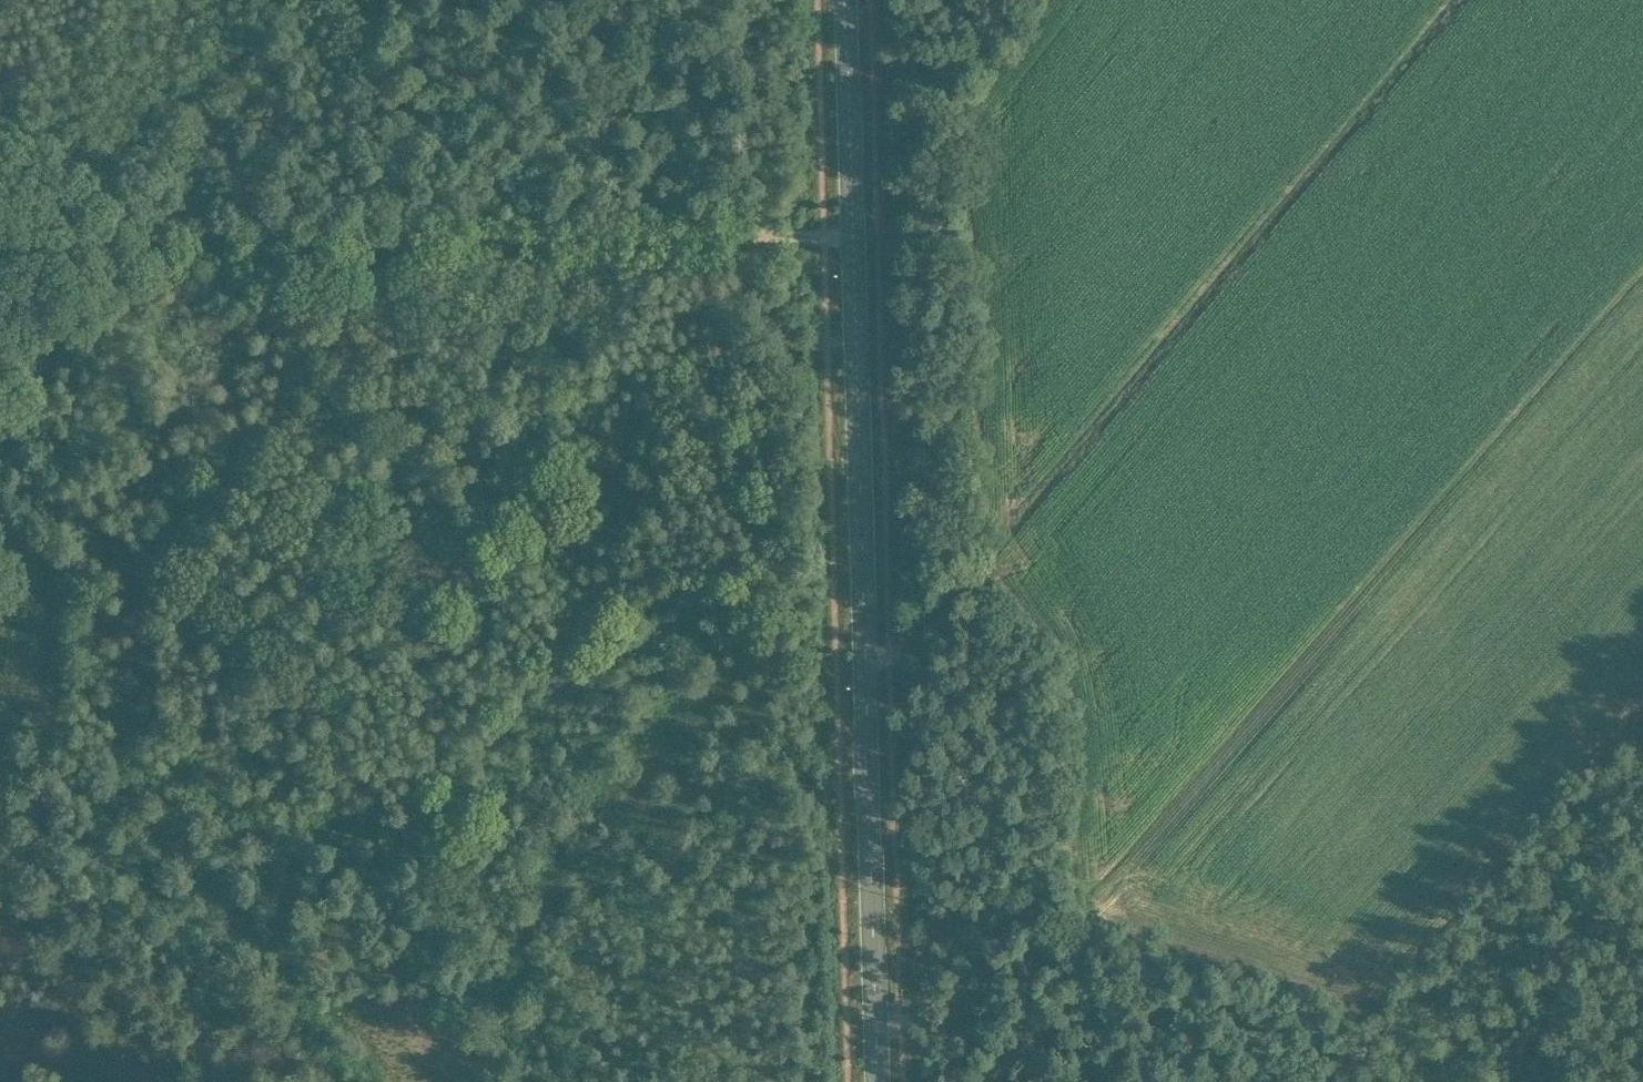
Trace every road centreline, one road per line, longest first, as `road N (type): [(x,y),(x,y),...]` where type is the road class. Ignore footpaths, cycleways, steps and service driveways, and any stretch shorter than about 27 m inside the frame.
road 1 (primary): [(878,1081),(846,0)]
road 2 (track): [(0,238),(851,221)]
road 3 (track): [(876,1015),(924,1013),(969,973),(1079,907)]

